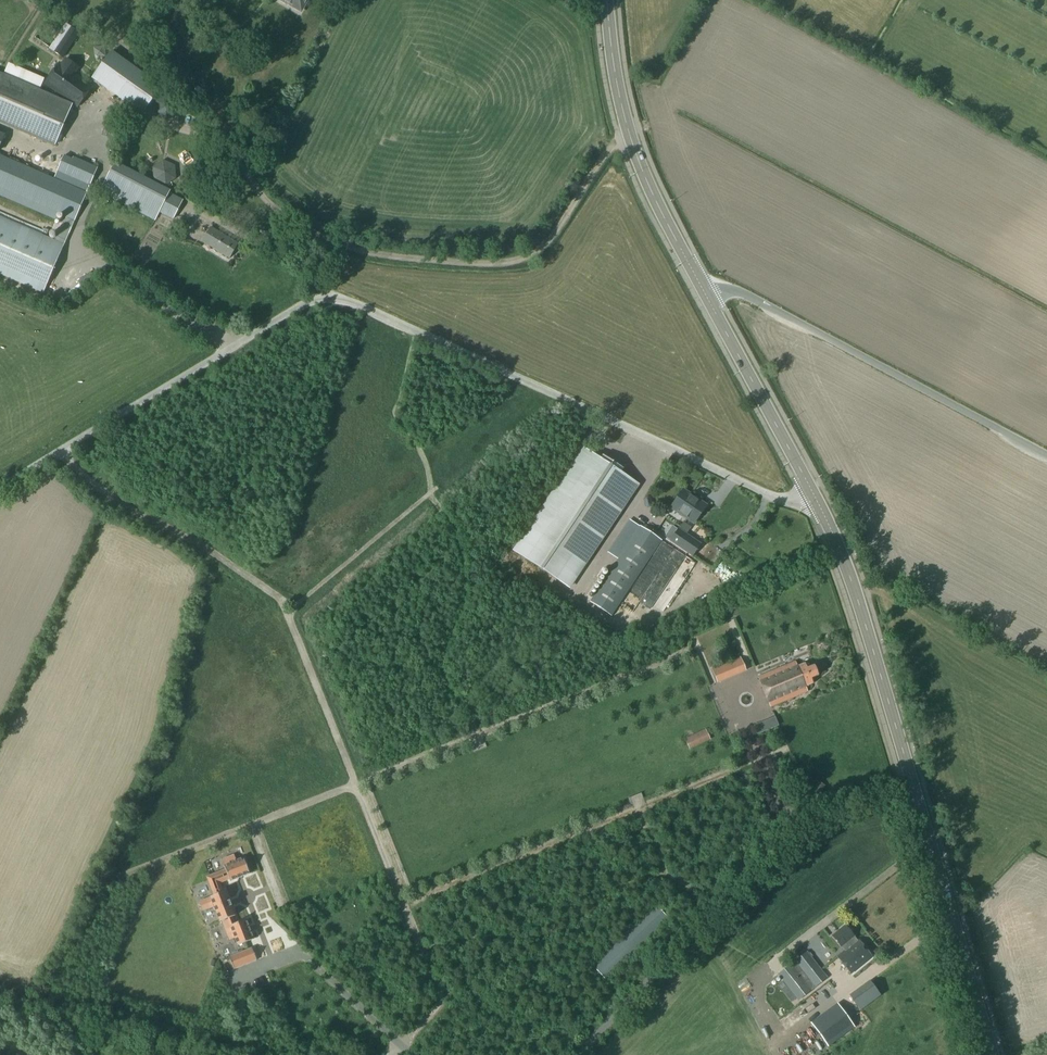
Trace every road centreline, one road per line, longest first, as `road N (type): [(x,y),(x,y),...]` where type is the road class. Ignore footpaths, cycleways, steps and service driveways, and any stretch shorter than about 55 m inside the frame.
road 1 (secondary): [(993,1054),(859,606),(819,508)]
road 2 (unclassified): [(806,509),(322,295)]
road 3 (unclassified): [(1046,457),(737,293),(707,301)]
road 4 (unclassified): [(322,295),(0,489)]
road 5 (track): [(339,244),(453,262),(525,259),(552,238),(595,165),(631,141)]
road 6 (secondary): [(707,301),(623,118),(608,0)]
road 7 (track): [(481,751),(468,718),(441,688),(464,585),(457,537),(427,494)]
road 8 (track): [(666,876),(642,878),(558,933),(462,942),(422,955)]
road 9 (secondary): [(819,508),(707,301)]
road 10 (unclassified): [(322,295),(316,284),(339,244),(260,191),(230,149)]
road 11 (track): [(437,486),(288,612)]

